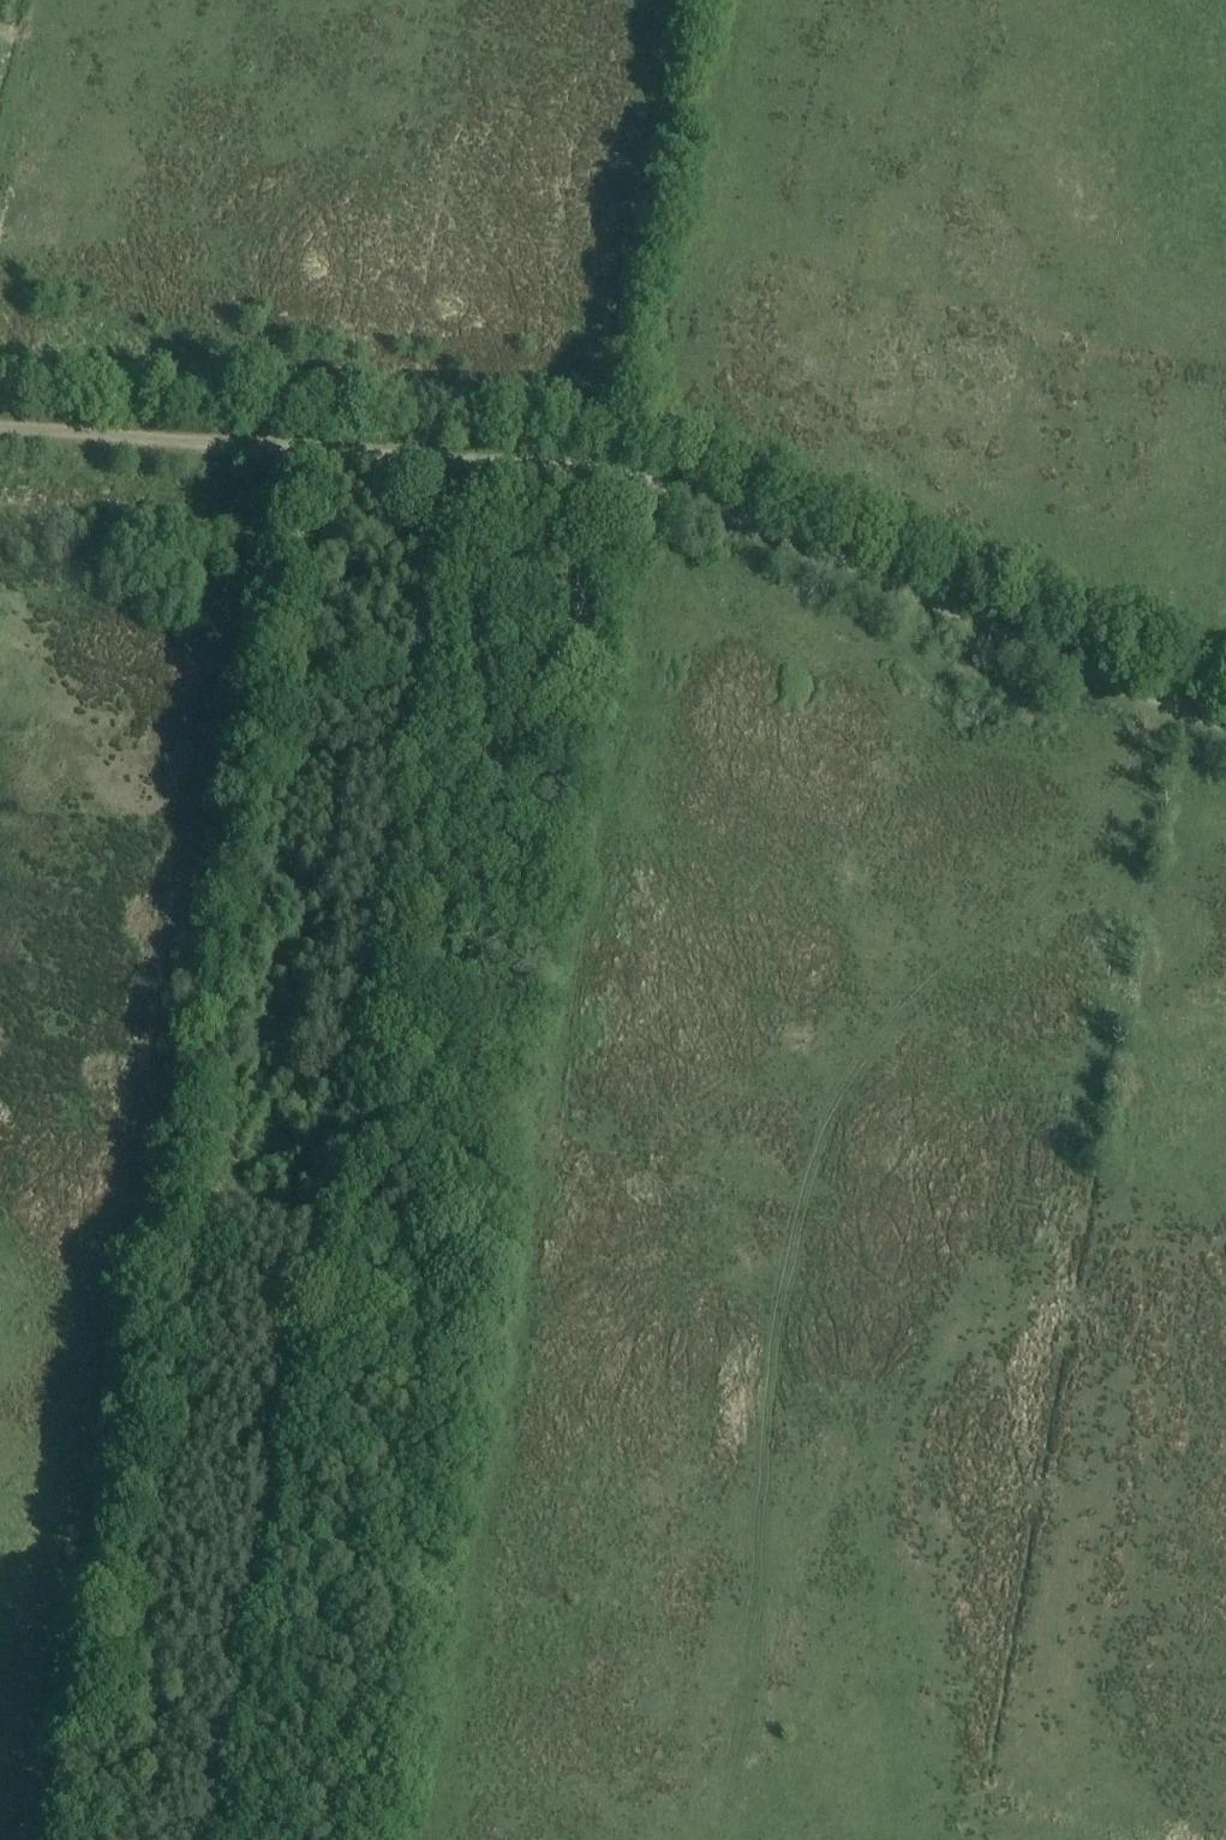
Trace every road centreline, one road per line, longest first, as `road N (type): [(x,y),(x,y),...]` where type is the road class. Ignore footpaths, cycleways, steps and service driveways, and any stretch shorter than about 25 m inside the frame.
road 1 (track): [(1225,728),(854,565),(622,480),(0,431)]

